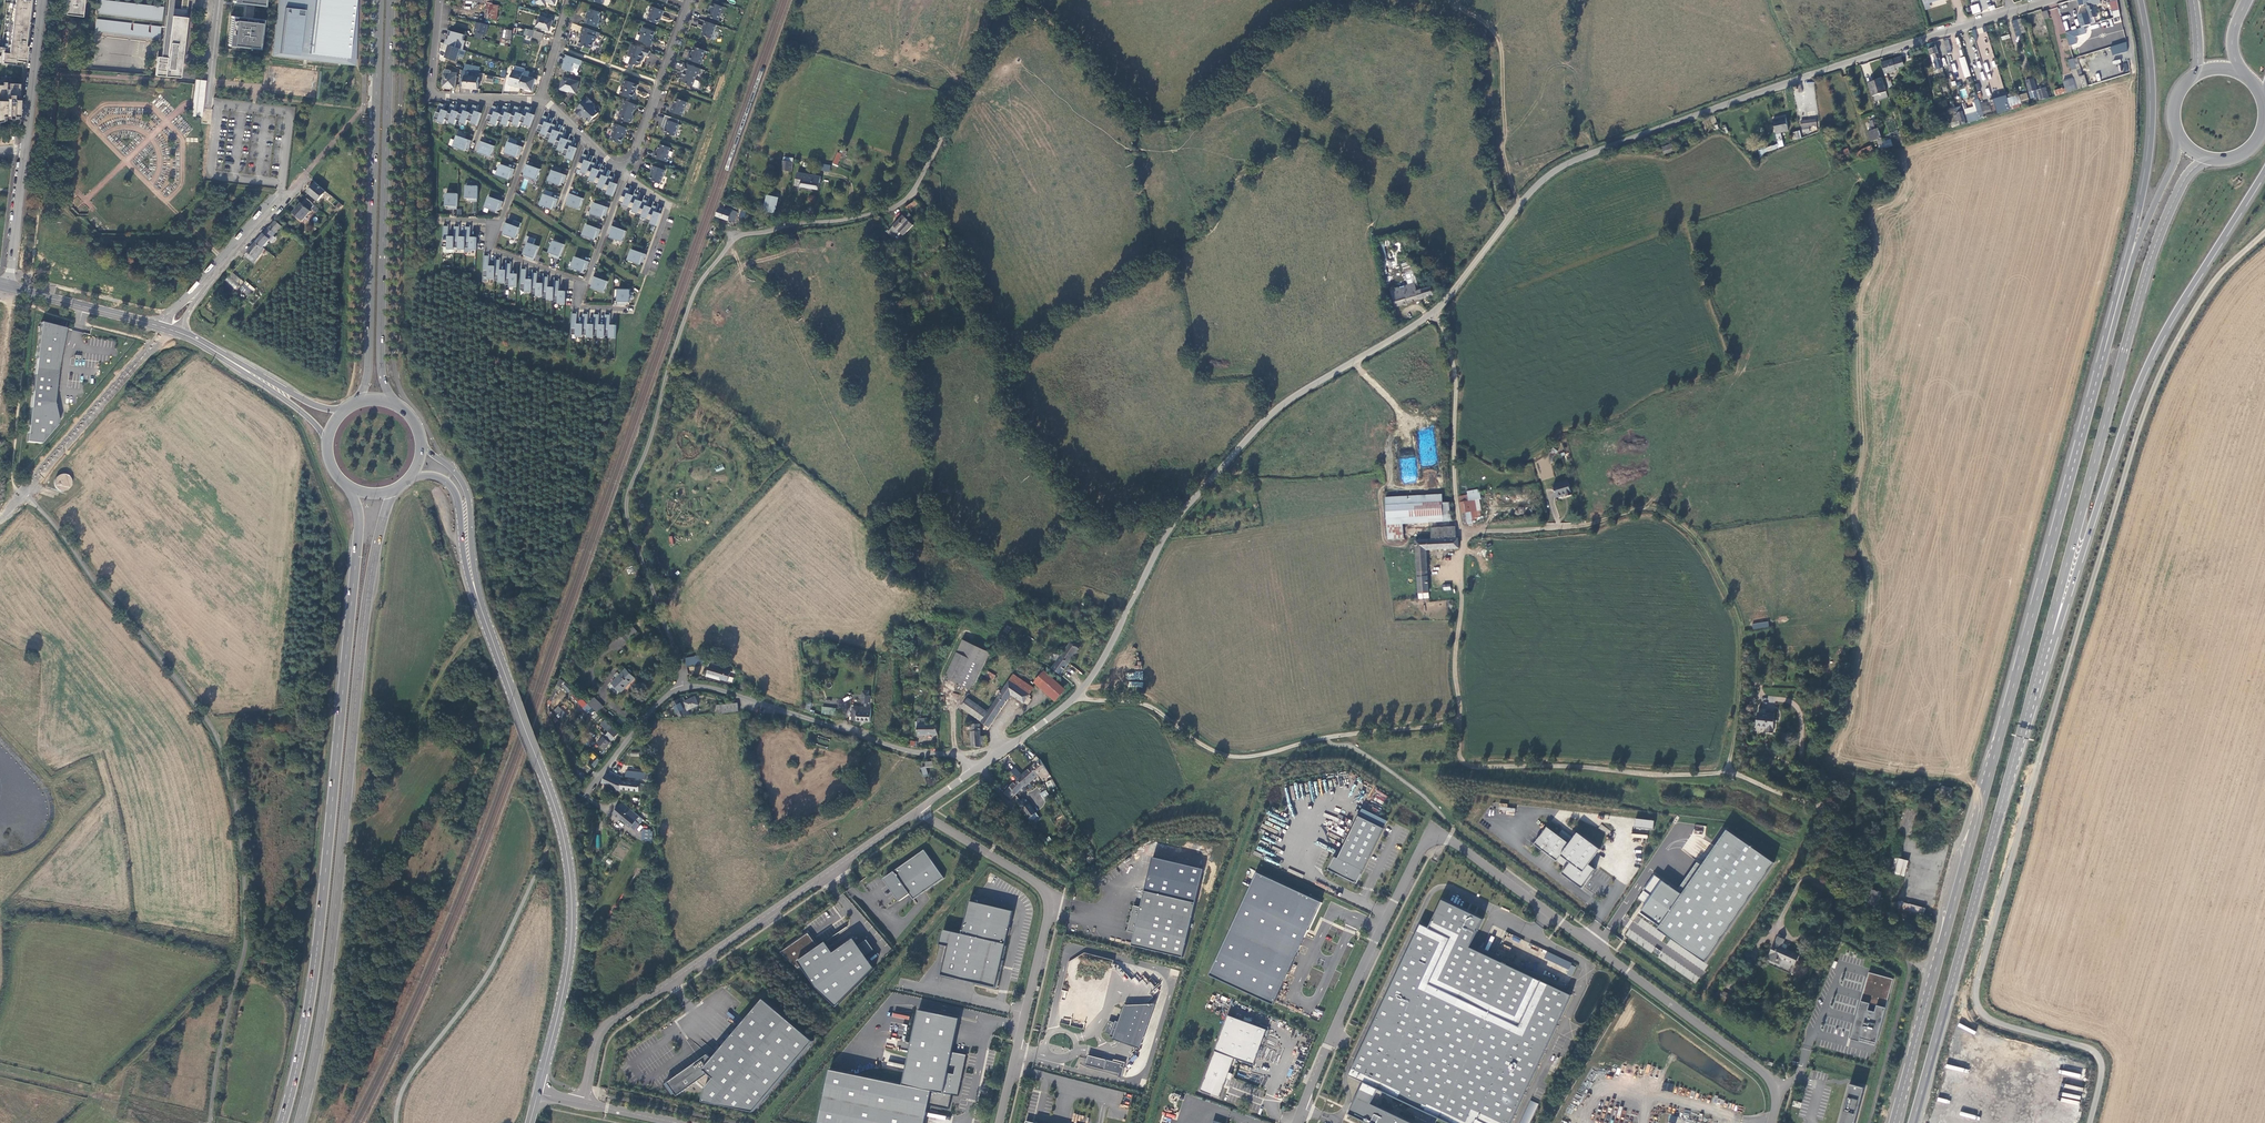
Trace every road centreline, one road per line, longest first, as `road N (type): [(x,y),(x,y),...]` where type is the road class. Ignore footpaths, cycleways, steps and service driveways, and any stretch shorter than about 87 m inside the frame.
road 1 (unclassified): [(971,773),(1075,697),(1166,533),(1264,420),(1436,310),(1532,190),(1563,165),(2046,0)]
road 2 (unclassified): [(2091,1122),(2102,1075),(2097,1054),(1990,1018),(1978,1005),(1977,985),(2148,403),(2211,286),(2264,232)]
road 3 (unclassified): [(1297,1122),(1388,914),(1423,847),(1439,837),(1778,1089)]
road 4 (primary): [(2102,362),(1912,1055)]
road 5 (unclassified): [(916,191),(858,218),(739,236),(694,294),(626,508),(683,689)]
road 6 (trunk): [(349,488),(359,532),(333,796),(314,977),(283,1122)]
road 7 (trunk): [(299,1122),(328,979),(367,599),(392,491)]
road 8 (tertiary): [(465,505),(484,618),(562,827),(571,879),(571,947),(537,1093)]
road 9 (trunk): [(2048,643),(2147,366),(2264,170)]
road 10 (primary): [(2048,643),(2149,264),(2187,176),(2215,160)]
road 11 (primary): [(1914,1122),(2048,643)]
road 12 (track): [(1730,769),(1738,624),(1694,537),(1656,509),(1640,508),(1579,526),(1461,537)]
road 13 (unclassified): [(583,1103),(597,1041),(610,1021),(918,811)]
road 14 (primary): [(392,402),(381,350),(391,0)]
road 15 (primary): [(380,0),(369,370),(359,401)]
road 16 (unclassified): [(1000,1122),(1050,894),(918,811)]
road 17 (track): [(1147,1122),(1263,754)]
road 18 (trunk): [(2141,0),(2152,72),(2151,147),(2102,362)]
road 19 (track): [(1934,975),(1839,911),(1834,818),(1730,769)]
road 20 (unclassified): [(549,846),(498,956),(406,1083),(396,1122)]
road 21 (unclassified): [(683,689),(718,690),(896,748),(953,756),(971,773)]
road 22 (track): [(1460,724),(1460,754),(1468,763),(1730,769)]
road 23 (track): [(1325,737),(1230,757),(1151,707),(1075,697)]
road 24 (primary): [(2177,132),(2175,160),(2102,362)]
road 25 (track): [(1461,537),(1453,363),(1436,310)]
road 26 (unclassified): [(307,176),(174,330)]
road 27 (track): [(1461,537),(1454,664),(1460,724)]
road 28 (residential): [(621,171),(634,158),(689,0)]
road 29 (tertiary): [(334,423),(174,330)]
road 30 (tertiary): [(174,330),(9,287)]
road 31 (residential): [(29,121),(9,287)]
road 32 (unclassified): [(604,810),(588,791),(659,702),(683,689)]
road 33 (track): [(1325,737),(1422,794),(1454,829)]
road 34 (residential): [(438,0),(430,87),(439,95),(489,98)]
road 35 (track): [(1460,724),(1325,737)]
road 36 (residential): [(541,101),(500,224)]
road 37 (residential): [(500,224),(490,249),(585,283)]
road 38 (residential): [(626,175),(667,205),(644,274)]
road 39 (residential): [(43,0),(29,121)]

